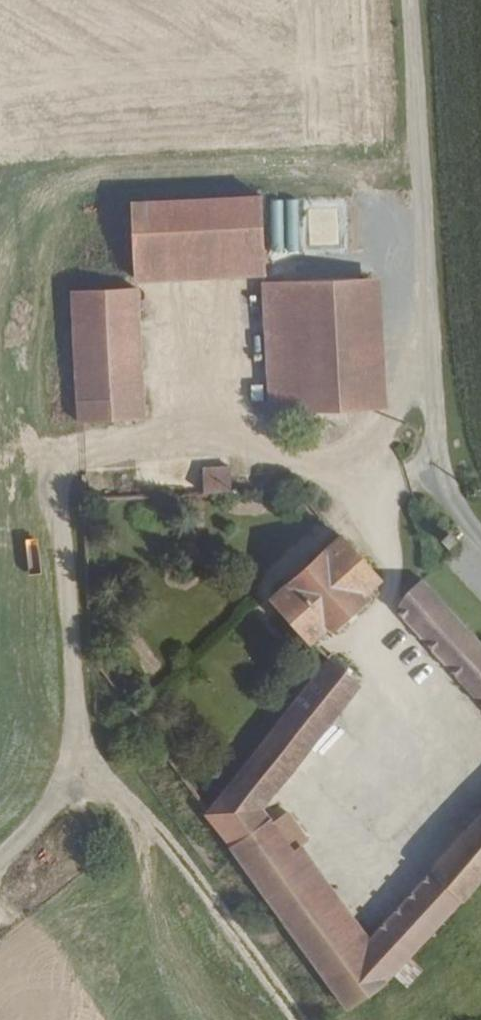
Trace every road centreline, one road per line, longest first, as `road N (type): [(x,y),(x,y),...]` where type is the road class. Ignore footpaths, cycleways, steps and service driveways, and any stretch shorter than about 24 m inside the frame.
road 1 (track): [(299,1019),(161,834),(89,771),(77,714),(59,480),(85,448),(193,427),(244,430),(272,454),(311,463),(345,452),(392,417)]
road 2 (track): [(411,0),(437,472),(480,544)]
road 3 (track): [(437,472),(379,493),(391,570),(379,612),(388,778)]
road 4 (track): [(89,771),(0,856)]

